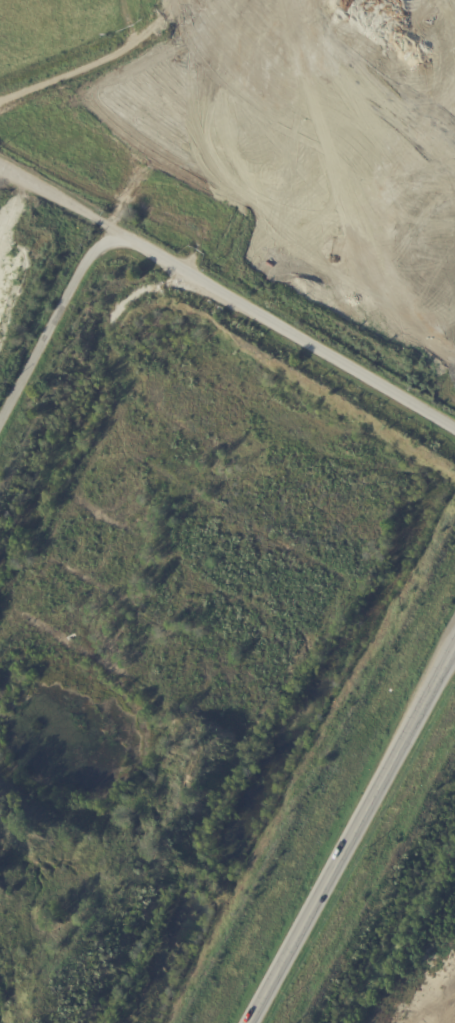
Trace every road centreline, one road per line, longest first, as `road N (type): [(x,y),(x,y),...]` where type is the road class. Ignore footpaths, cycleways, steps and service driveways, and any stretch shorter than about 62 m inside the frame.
road 1 (residential): [(0,421),(87,265),(118,239),(148,248),(454,424)]
road 2 (secondary): [(251,1022),(454,649)]

